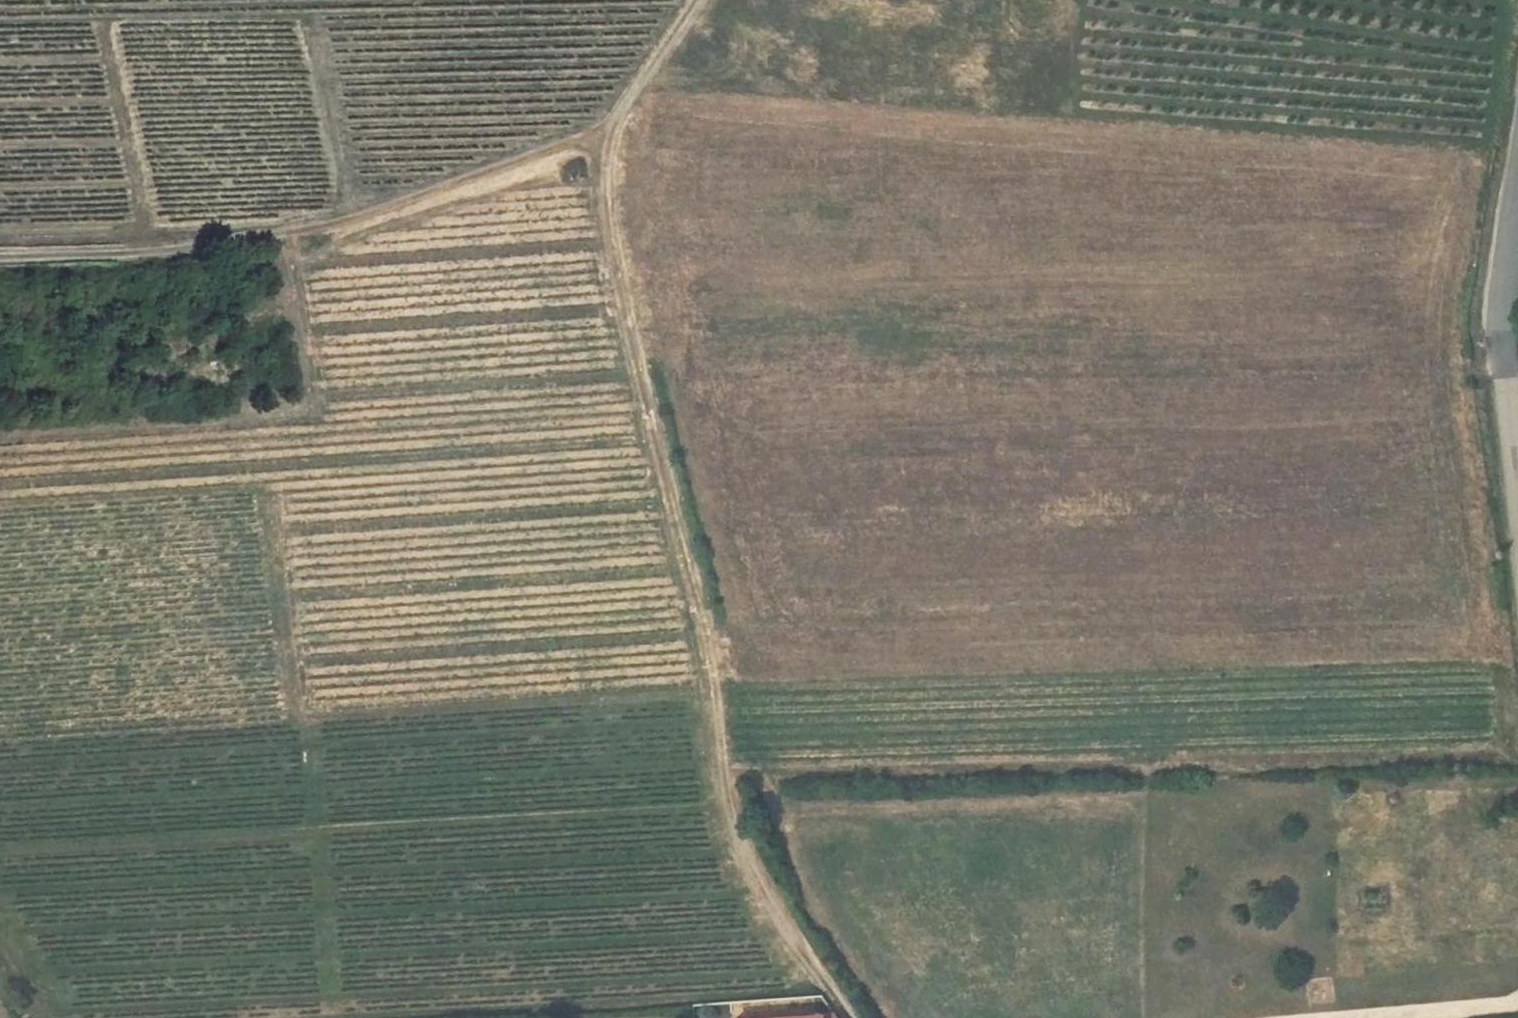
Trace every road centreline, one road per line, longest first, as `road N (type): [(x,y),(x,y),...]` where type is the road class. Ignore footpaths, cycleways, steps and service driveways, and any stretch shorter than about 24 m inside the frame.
road 1 (track): [(695,0),(614,126),(607,181),(617,269),(706,638),(731,801),(778,916),(848,1017)]
road 2 (track): [(0,258),(256,242),(361,216),(614,126)]
road 3 (unclassified): [(1517,478),(1504,300),(1517,197)]

